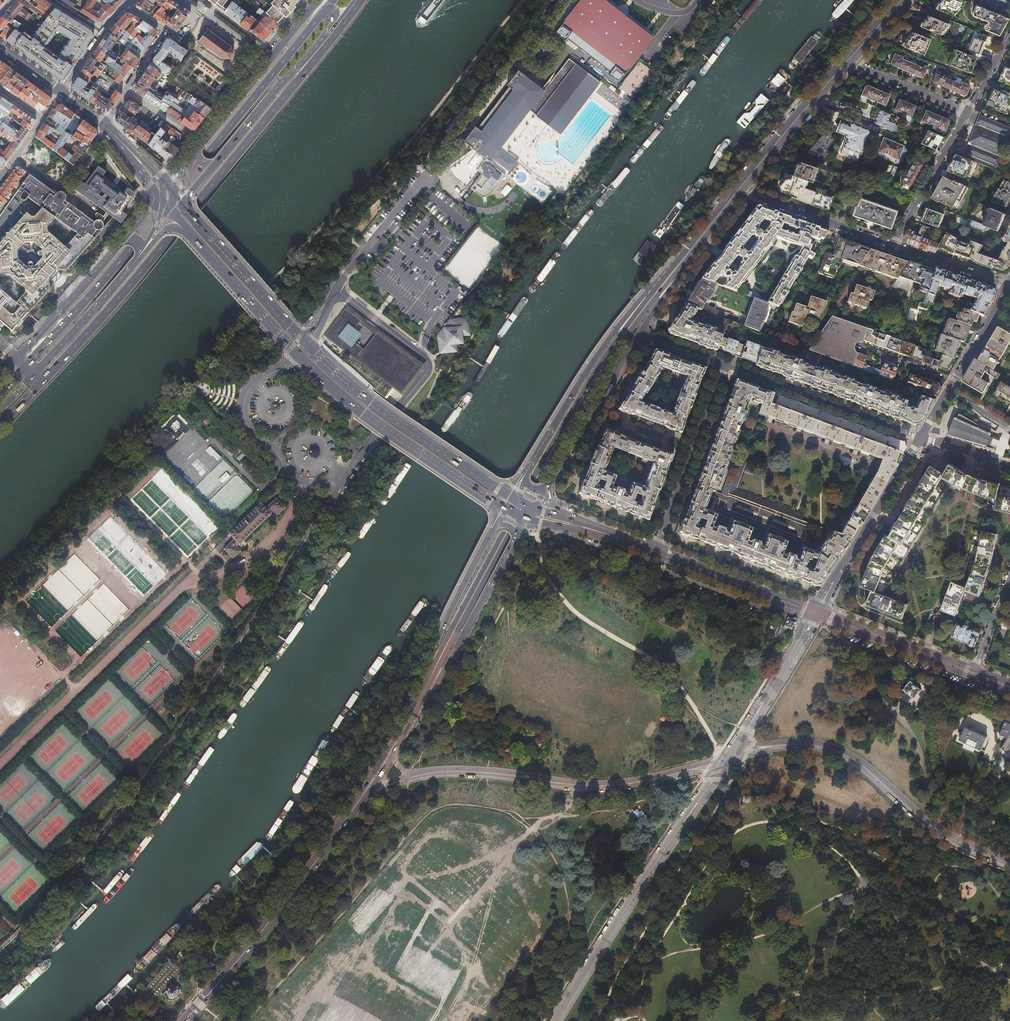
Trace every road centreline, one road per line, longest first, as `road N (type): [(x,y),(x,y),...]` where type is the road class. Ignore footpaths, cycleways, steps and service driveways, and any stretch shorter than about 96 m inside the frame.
road 1 (primary): [(44,381),(362,0)]
road 2 (primary): [(324,12),(27,365)]
road 3 (primary): [(652,296),(535,481),(428,682)]
road 4 (track): [(537,536),(544,570),(563,599),(672,677),(728,758)]
road 5 (tertiary): [(716,776),(556,1020)]
road 6 (primary): [(364,794),(184,1020)]
road 7 (unclassified): [(411,777),(460,771),(621,785),(692,769)]
road 8 (unclassified): [(781,744),(844,754),(949,838),(1009,863)]
road 9 (residential): [(336,290),(428,367),(347,475)]
road 10 (secondary): [(300,358),(362,413),(493,501)]
road 11 (secondary): [(500,488),(371,403),(308,346)]
road 12 (primary): [(652,296),(620,325),(527,470)]
road 13 (residential): [(722,364),(921,437)]
road 14 (residential): [(816,613),(921,437)]
road 15 (residential): [(722,364),(654,552)]
road 16 (primary): [(318,0),(194,153)]
road 17 (residential): [(324,482),(291,475),(243,412),(255,382),(300,358)]
road 18 (primary): [(546,489),(639,331)]
road 19 (secondary): [(308,346),(187,211)]
road 20 (primary): [(211,166),(326,34)]
road 21 (secondary): [(184,229),(300,358)]
road 22 (primary): [(497,524),(448,614),(428,682)]
road 23 (secondary): [(654,552),(816,613)]
road 24 (primary): [(428,682),(439,675),(517,536)]
road 25 (secondary): [(816,613),(972,672)]
road 26 (residential): [(894,244),(756,196),(744,182)]
road 27 (primary): [(36,373),(144,249)]
road 28 (primary): [(126,236),(19,357)]
road 29 (primary): [(850,62),(744,182)]
road 30 (residential): [(894,244),(966,111)]
road 31 (residential): [(429,171),(336,290)]
road 32 (tertiary): [(816,613),(740,741)]
road 33 (residential): [(108,129),(65,190),(17,157)]
road 34 (residential): [(850,62),(966,111)]
road 35 (residential): [(1009,286),(894,244)]
road 36 (residential): [(128,92),(167,31),(127,3)]

